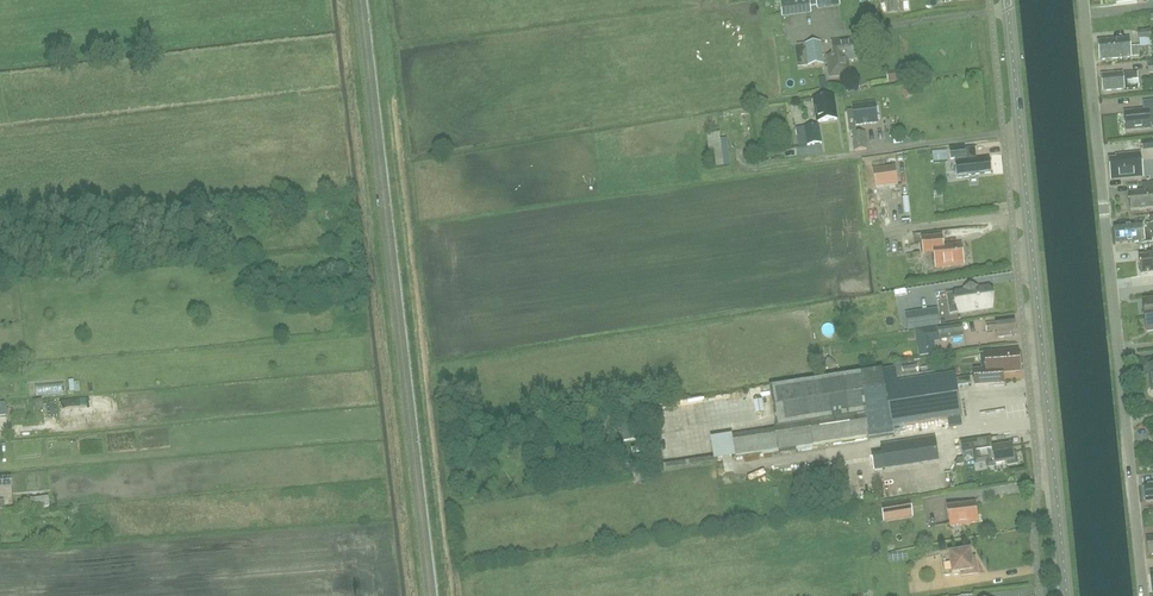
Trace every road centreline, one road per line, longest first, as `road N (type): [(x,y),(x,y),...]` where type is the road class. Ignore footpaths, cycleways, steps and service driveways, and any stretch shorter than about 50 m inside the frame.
road 1 (tertiary): [(1068,595),(1007,0)]
road 2 (unclassified): [(1143,595),(1083,0)]

